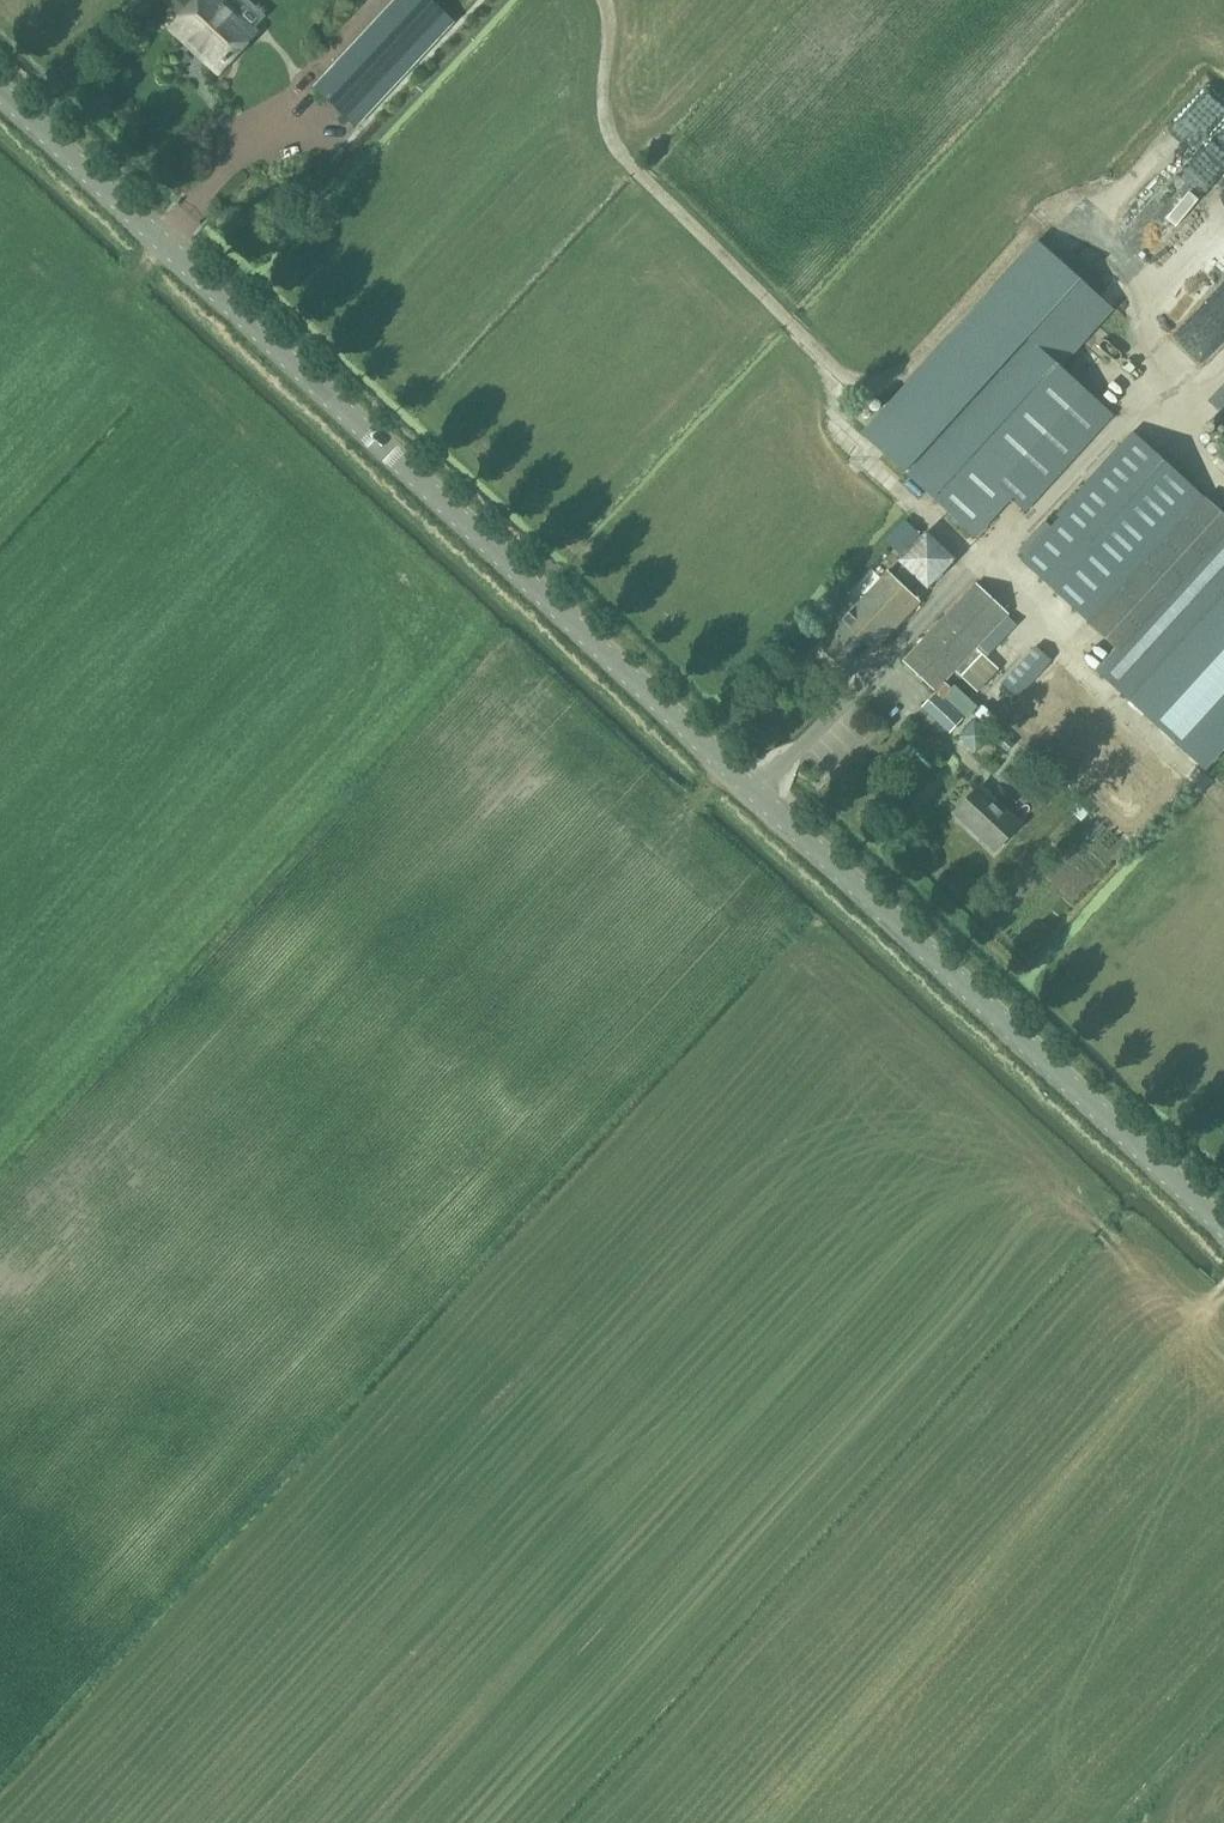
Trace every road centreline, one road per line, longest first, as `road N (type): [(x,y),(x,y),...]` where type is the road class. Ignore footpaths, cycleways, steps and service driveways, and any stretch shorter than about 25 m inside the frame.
road 1 (unclassified): [(1223,1229),(0,97)]
road 2 (track): [(975,562),(837,431),(846,386),(613,149),(602,102),(607,0)]
road 3 (track): [(754,797),(975,562),(1000,559),(1135,411),(1173,415),(1223,361)]
road 4 (track): [(1203,1318),(1094,1227)]

